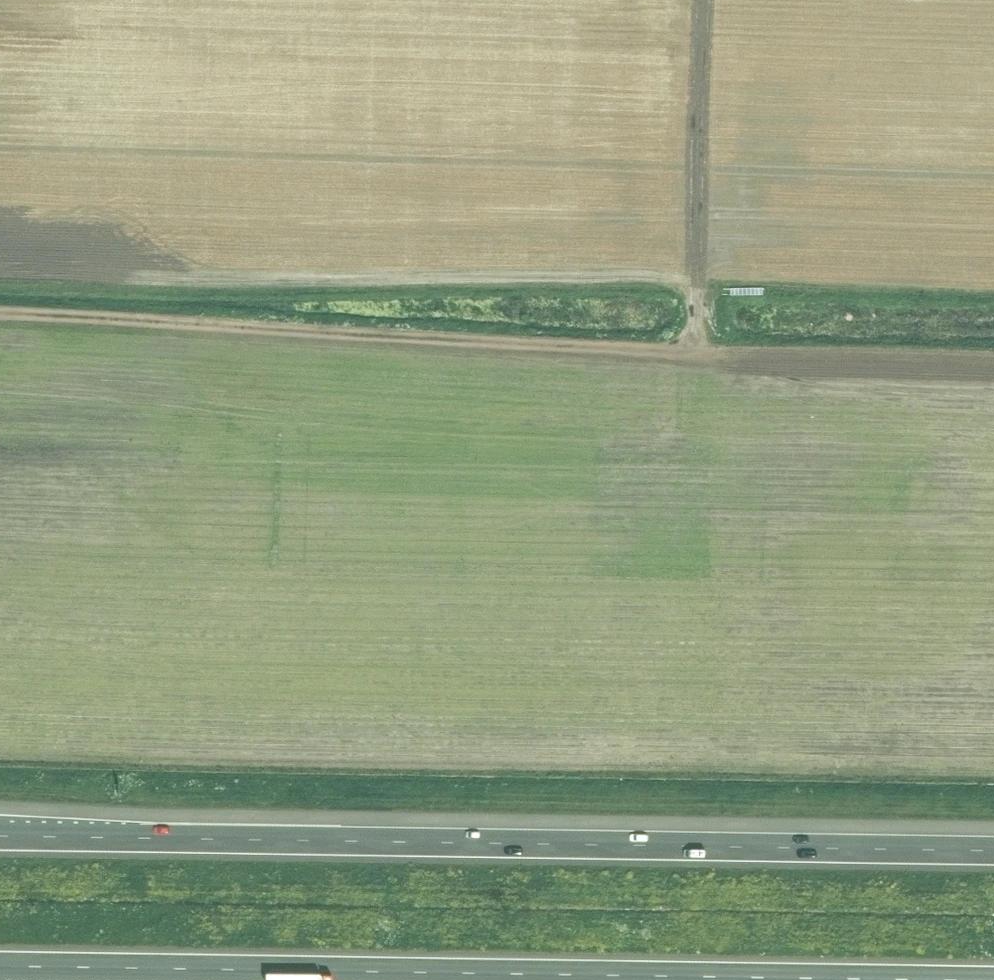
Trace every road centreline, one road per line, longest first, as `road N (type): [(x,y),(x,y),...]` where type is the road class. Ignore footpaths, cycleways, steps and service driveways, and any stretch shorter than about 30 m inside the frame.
road 1 (track): [(0,315),(993,358)]
road 2 (motorway): [(993,850),(0,836)]
road 3 (motorway): [(0,967),(991,979)]

